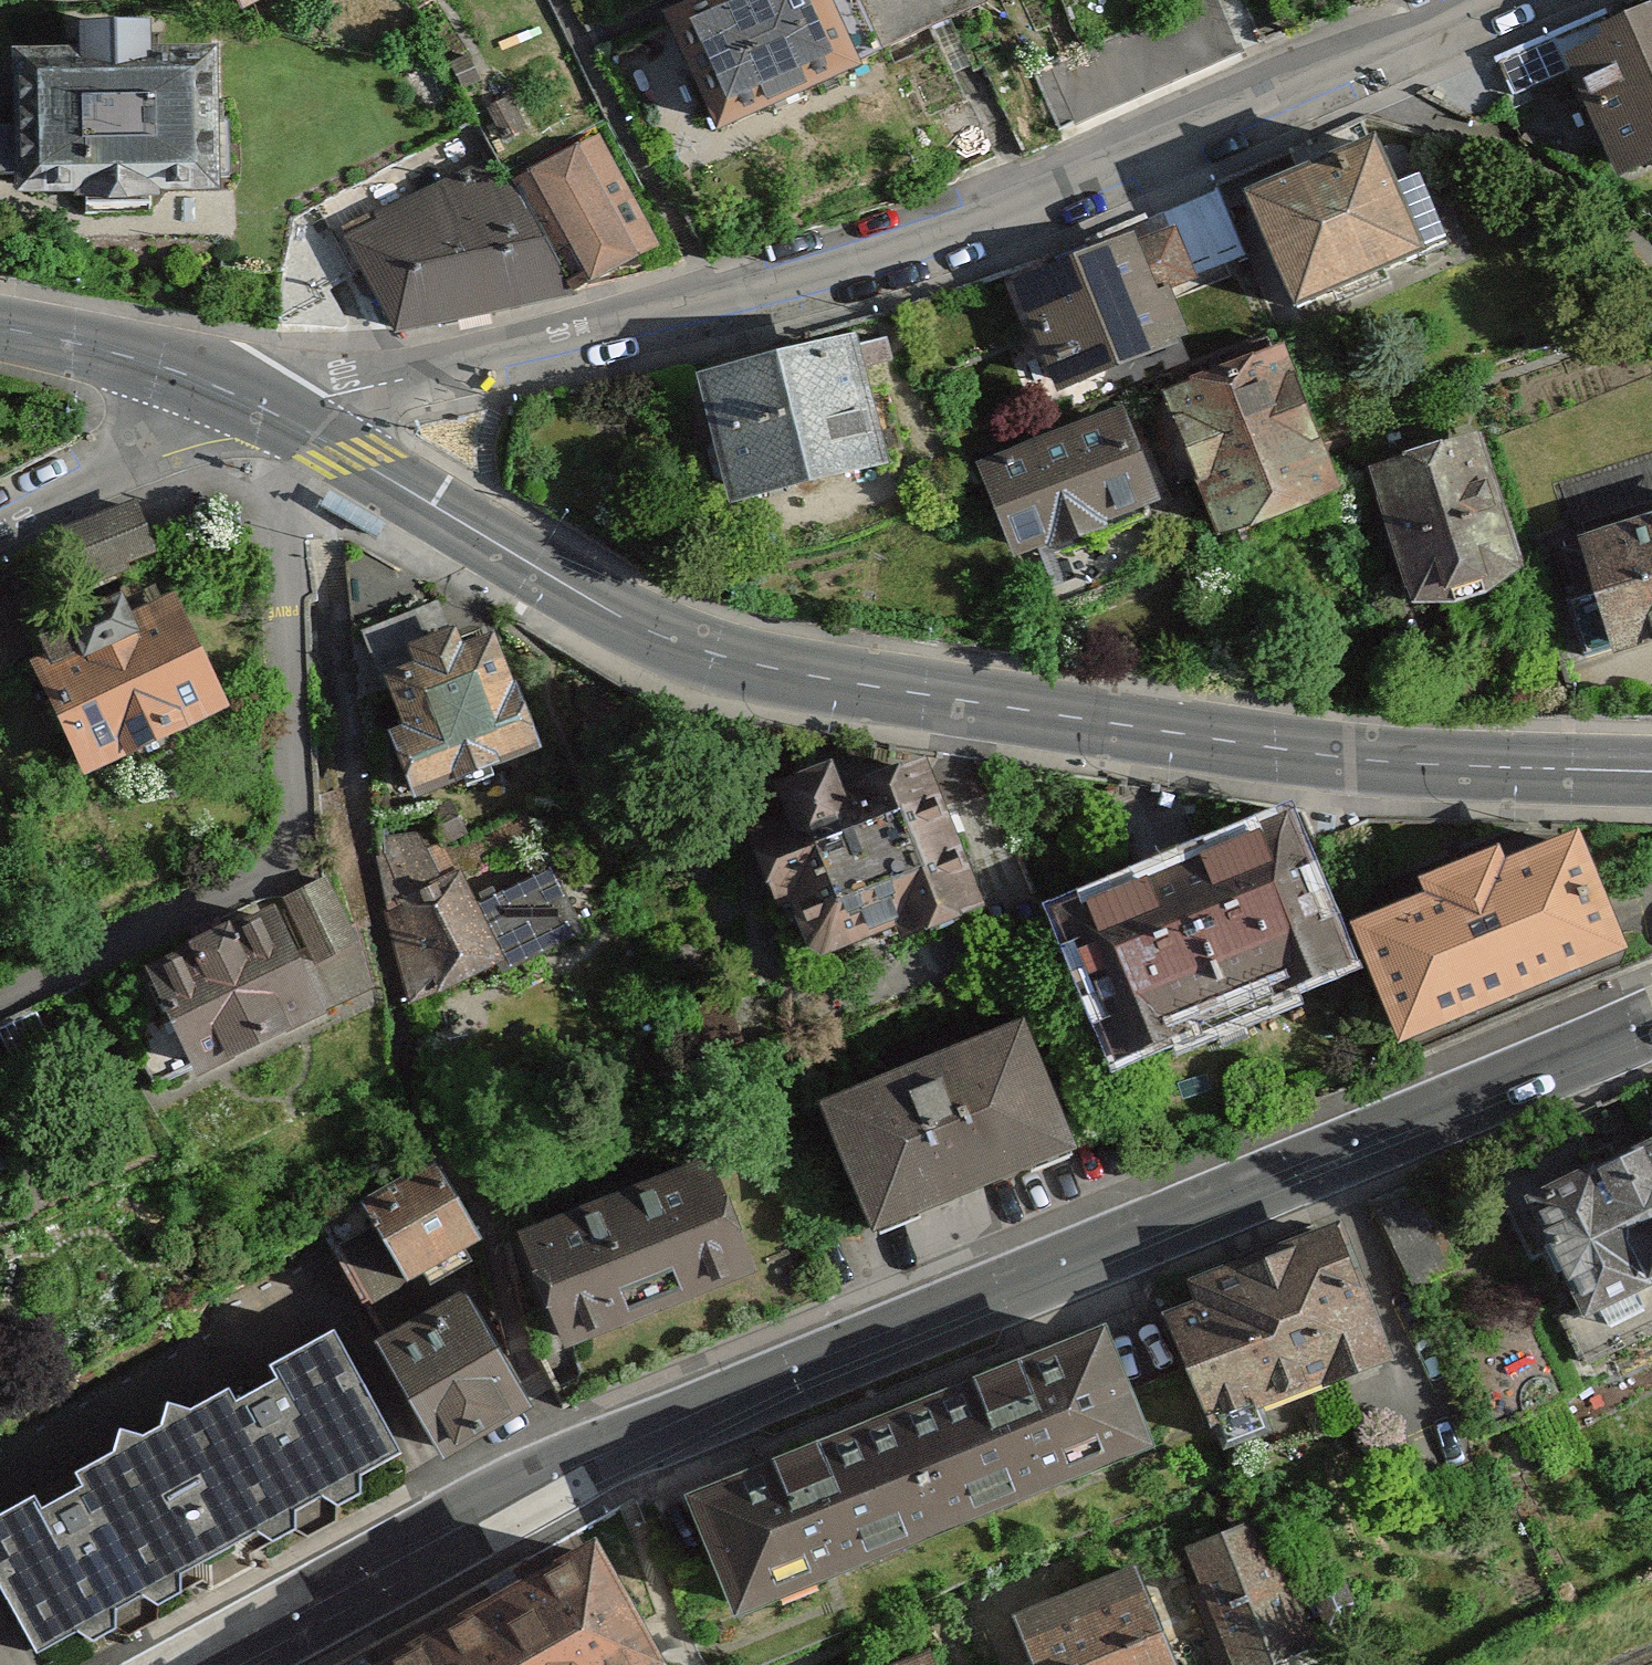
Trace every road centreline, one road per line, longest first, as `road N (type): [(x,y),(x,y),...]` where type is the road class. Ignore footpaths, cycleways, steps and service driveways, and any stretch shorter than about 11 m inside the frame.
road 1 (motorway): [(1651,734),(431,1194),(0,1419)]
road 2 (motorway): [(165,1664),(638,1439),(1651,1050)]
road 3 (secondary): [(1651,1025),(584,1454),(198,1664)]
road 4 (tertiary): [(286,419),(626,620),(773,670),(1329,756),(1651,772)]
road 5 (residential): [(268,412),(801,289),(979,229),(1484,0)]
road 6 (residential): [(286,419),(296,861),(0,1003)]
road 7 (residential): [(268,412),(0,544)]
road 8 (tertiary): [(0,328),(143,361),(268,412)]

